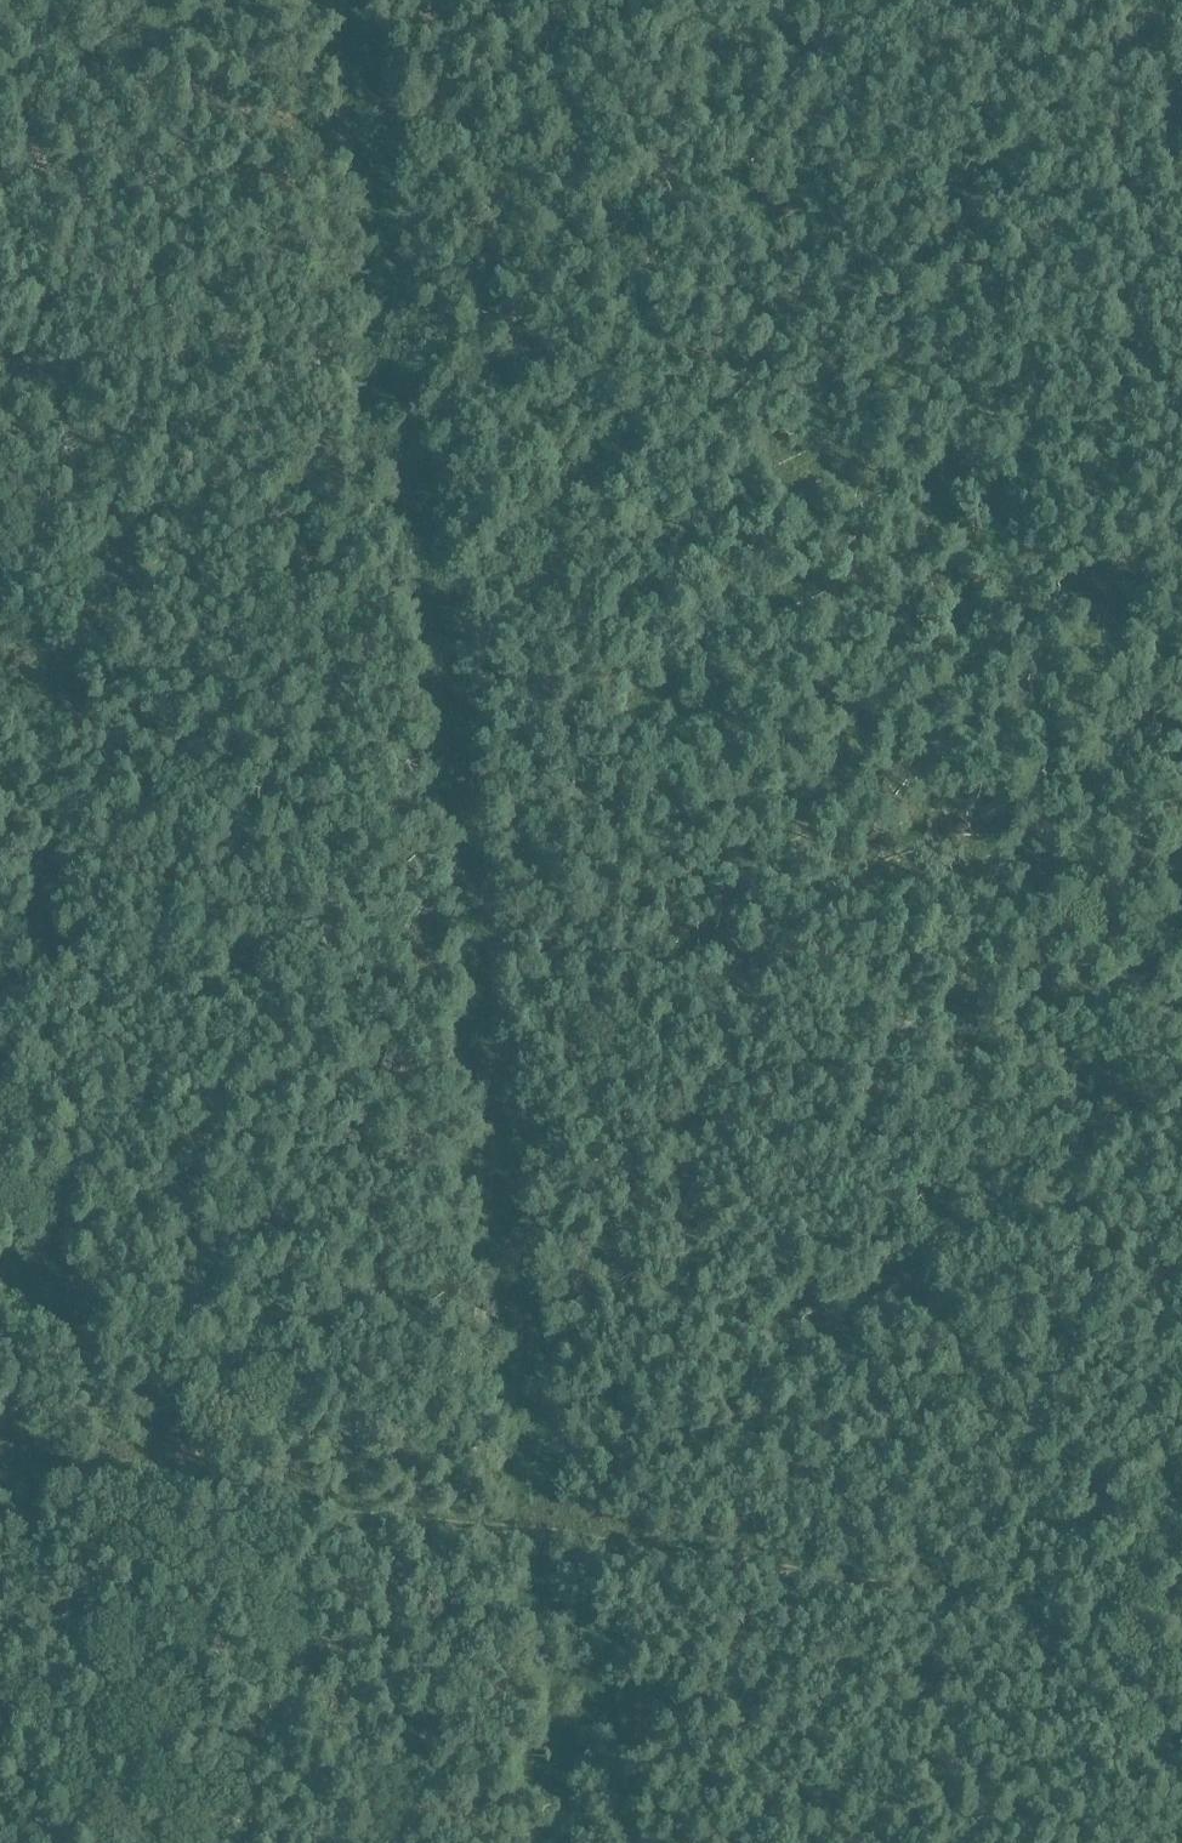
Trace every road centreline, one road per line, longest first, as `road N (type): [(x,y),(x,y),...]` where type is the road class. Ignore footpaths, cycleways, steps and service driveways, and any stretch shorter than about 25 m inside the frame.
road 1 (track): [(1181,1625),(621,1538),(378,1521),(0,1478)]

